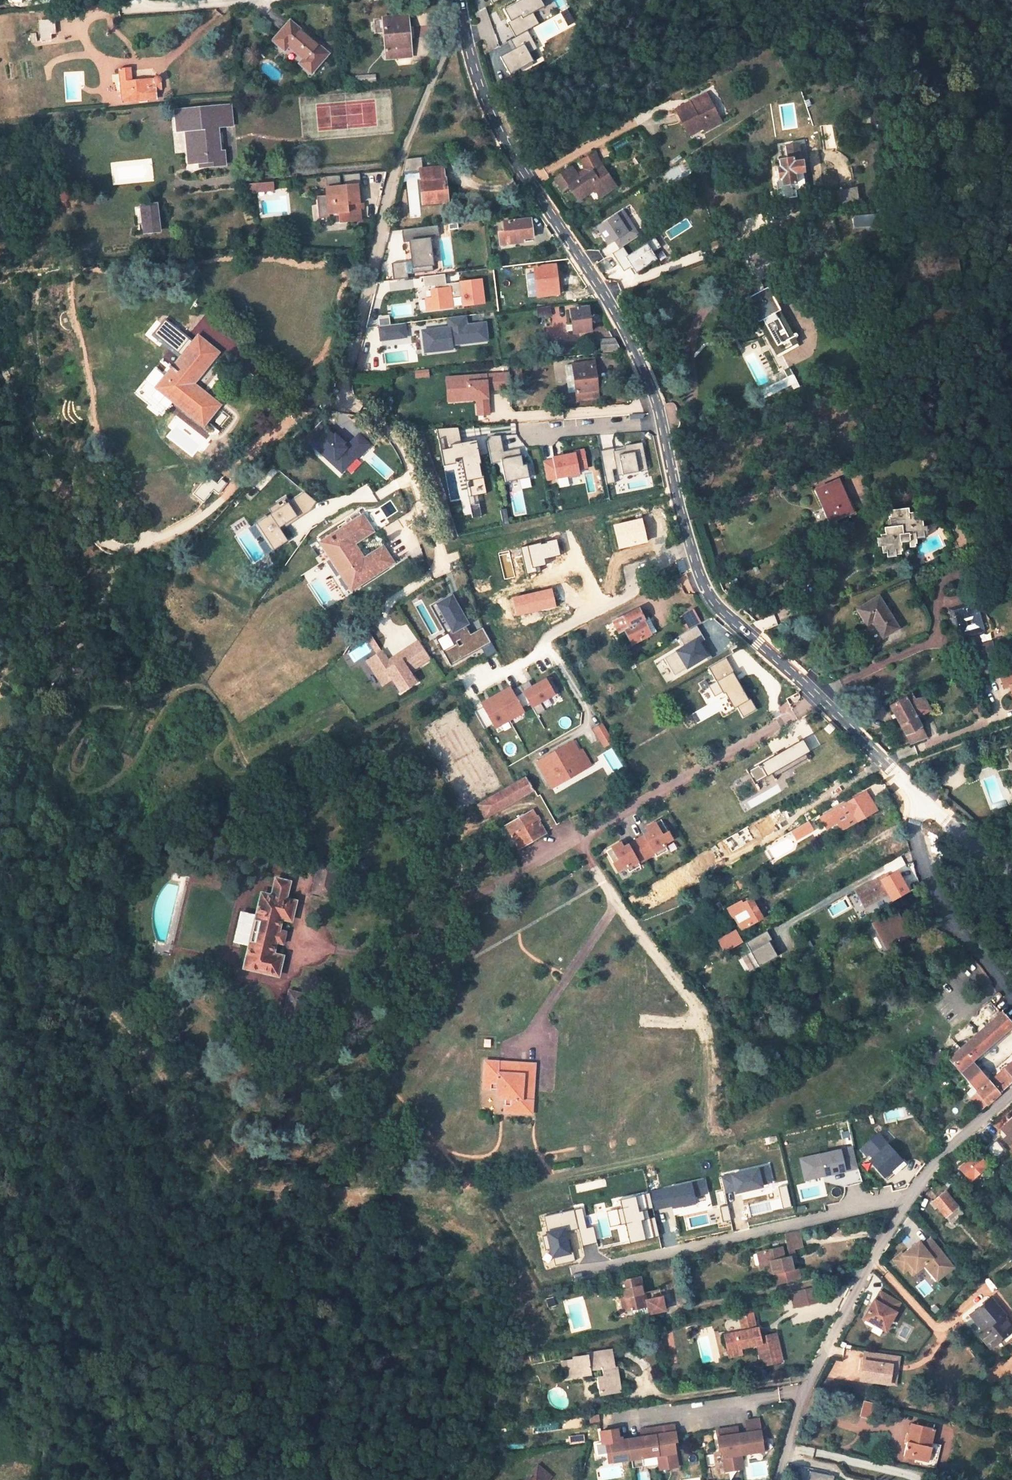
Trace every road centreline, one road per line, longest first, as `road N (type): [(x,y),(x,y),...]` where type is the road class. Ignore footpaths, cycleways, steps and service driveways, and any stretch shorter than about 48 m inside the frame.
road 1 (track): [(287,1479),(297,1459),(287,1438),(234,1364),(177,1257),(104,1019),(113,1010),(220,1161),(271,1188),(500,1191),(670,1153),(691,1145),(704,1117),(704,1024),(611,895)]
road 2 (track): [(0,360),(68,507),(97,538),(119,545),(188,525),(214,508),(233,466),(293,424),(298,403)]
road 3 (residential): [(1011,1092),(935,1161),(910,1196),(845,1304),(775,1479)]
road 4 (tertiary): [(655,420),(649,390),(584,266),(513,168),(469,68),(458,14)]
road 5 (unclassified): [(458,14),(395,164),(341,401)]
road 6 (track): [(0,677),(21,698),(24,740),(41,740),(71,664),(66,639),(19,567),(0,516)]
road 7 (track): [(0,1262),(255,1479)]
road 8 (tertiary): [(898,788),(702,590),(688,548)]
road 9 (track): [(327,1189),(412,1216),(445,1240),(479,1299),(531,1337)]
road 10 (residential): [(1011,1006),(937,908),(898,788)]
road 11 (residential): [(688,548),(487,683)]
road 12 (tertiary): [(1011,862),(939,822),(898,788)]
road 13 (tertiary): [(688,548),(655,420)]
road 14 (residential): [(528,432),(655,420)]

